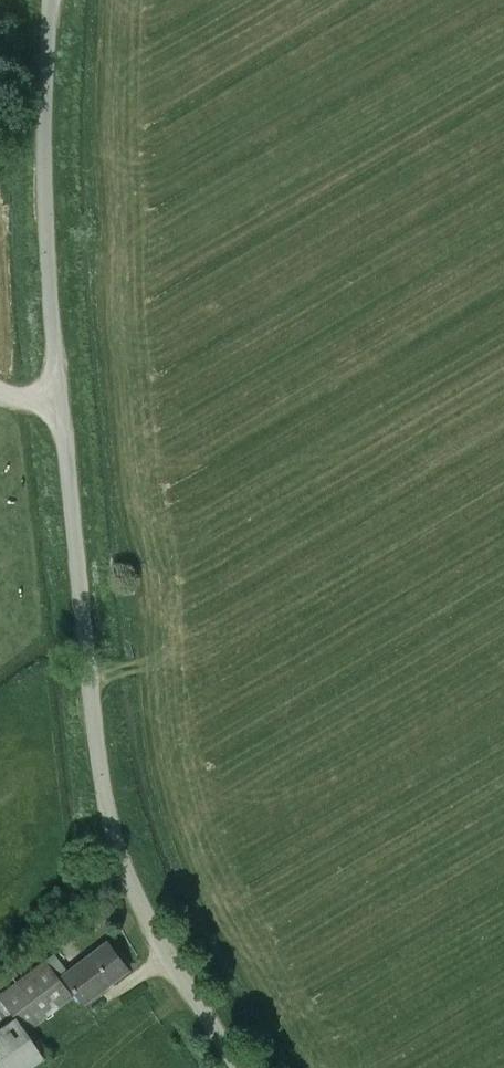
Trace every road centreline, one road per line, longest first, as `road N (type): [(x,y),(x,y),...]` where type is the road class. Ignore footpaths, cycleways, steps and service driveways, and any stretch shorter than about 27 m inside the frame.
road 1 (unclassified): [(236,1067),(131,909),(92,776),(38,303),(39,0)]

